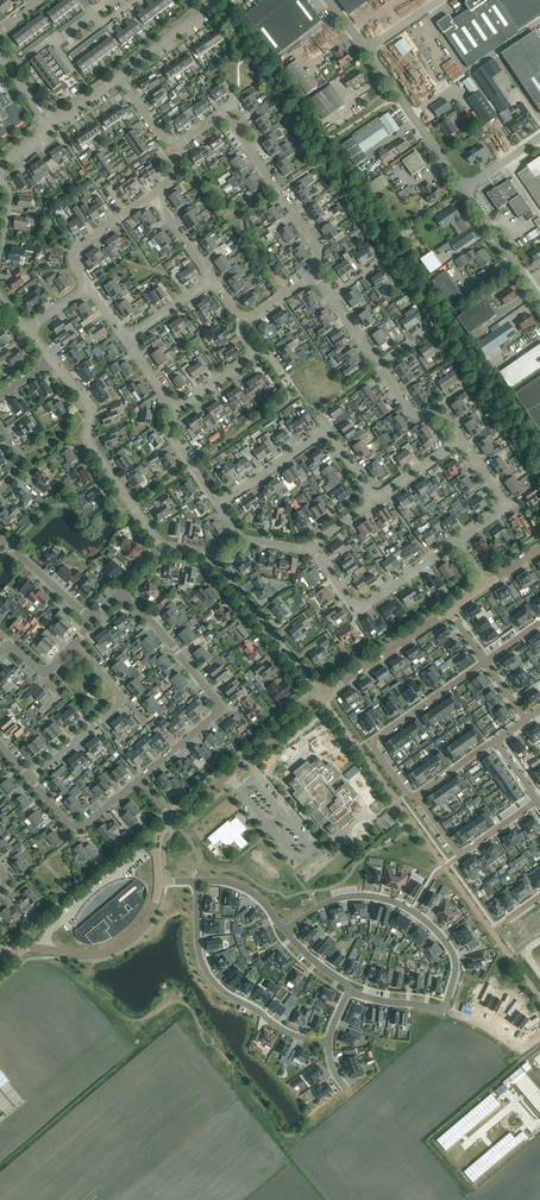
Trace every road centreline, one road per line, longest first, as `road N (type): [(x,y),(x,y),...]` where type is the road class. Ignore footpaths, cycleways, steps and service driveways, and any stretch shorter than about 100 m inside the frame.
road 1 (residential): [(139,781),(218,714),(218,703),(121,593)]
road 2 (residential): [(438,1009),(455,974),(454,955),(405,906),(345,897),(285,930)]
road 3 (residential): [(328,1043),(287,1032),(219,988),(199,947),(196,881)]
road 4 (tertiary): [(164,546),(94,448),(91,410),(52,362)]
road 5 (residential): [(417,796),(407,794),(375,741),(485,662)]
road 6 (residential): [(311,545),(355,607),(458,541)]
road 7 (unclassified): [(174,821),(321,696)]
road 8 (residential): [(314,277),(316,246),(220,117)]
road 9 (unclassified): [(11,960),(31,947),(85,955),(120,945),(148,919),(159,882)]
road 10 (tertiary): [(321,696),(216,559)]
road 11 (tertiary): [(463,191),(367,50)]
road 12 (tertiary): [(321,696),(448,611)]
road 13 (residential): [(458,541),(509,508),(461,437)]
road 14 (residential): [(30,778),(78,828),(139,781)]
road 15 (tertiary): [(539,300),(463,191)]
road 16 (residential): [(219,502),(327,431)]
road 17 (tertiary): [(120,76),(222,0)]
road 18 (residential): [(91,621),(0,537)]
road 19 (residential): [(30,778),(124,698)]

